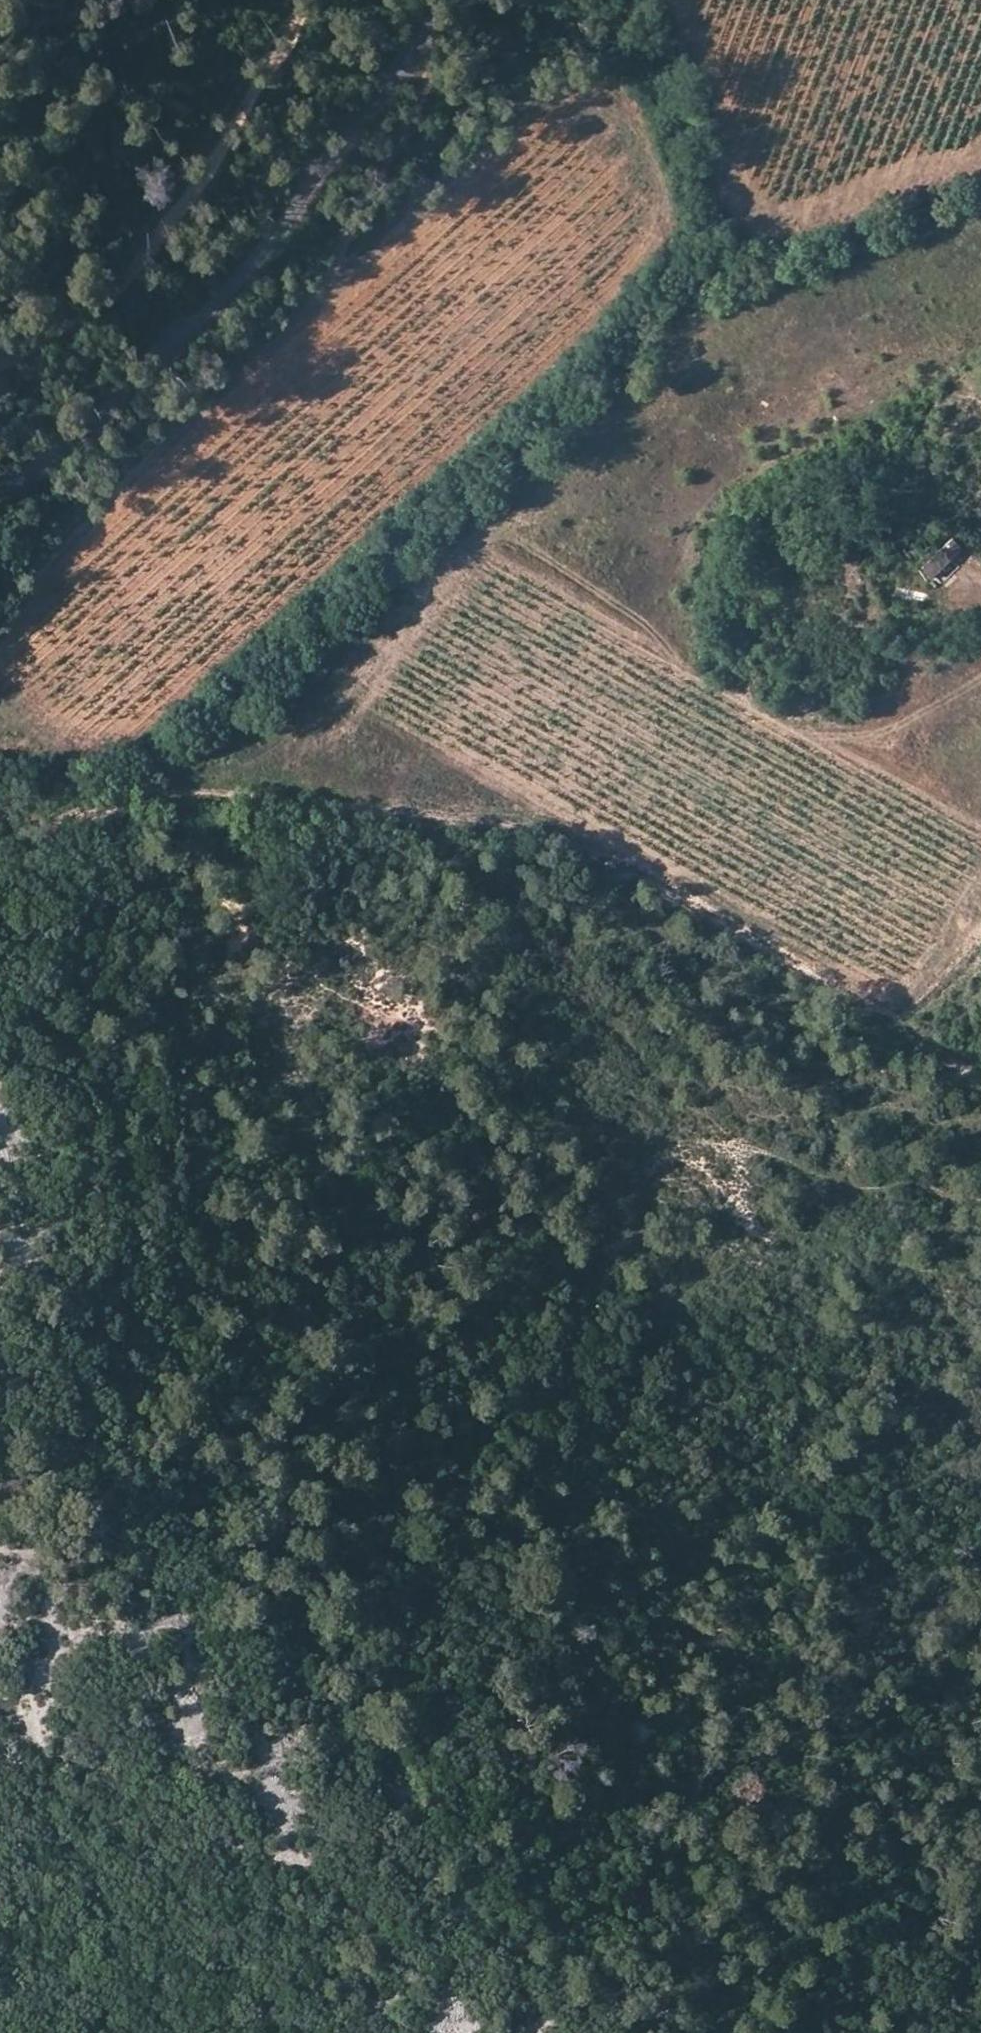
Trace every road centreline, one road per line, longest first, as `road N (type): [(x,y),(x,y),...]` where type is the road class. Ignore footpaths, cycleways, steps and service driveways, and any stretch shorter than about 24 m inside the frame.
road 1 (unclassified): [(0,482),(226,267),(391,78),(426,0)]
road 2 (track): [(294,0),(143,270),(0,354)]

